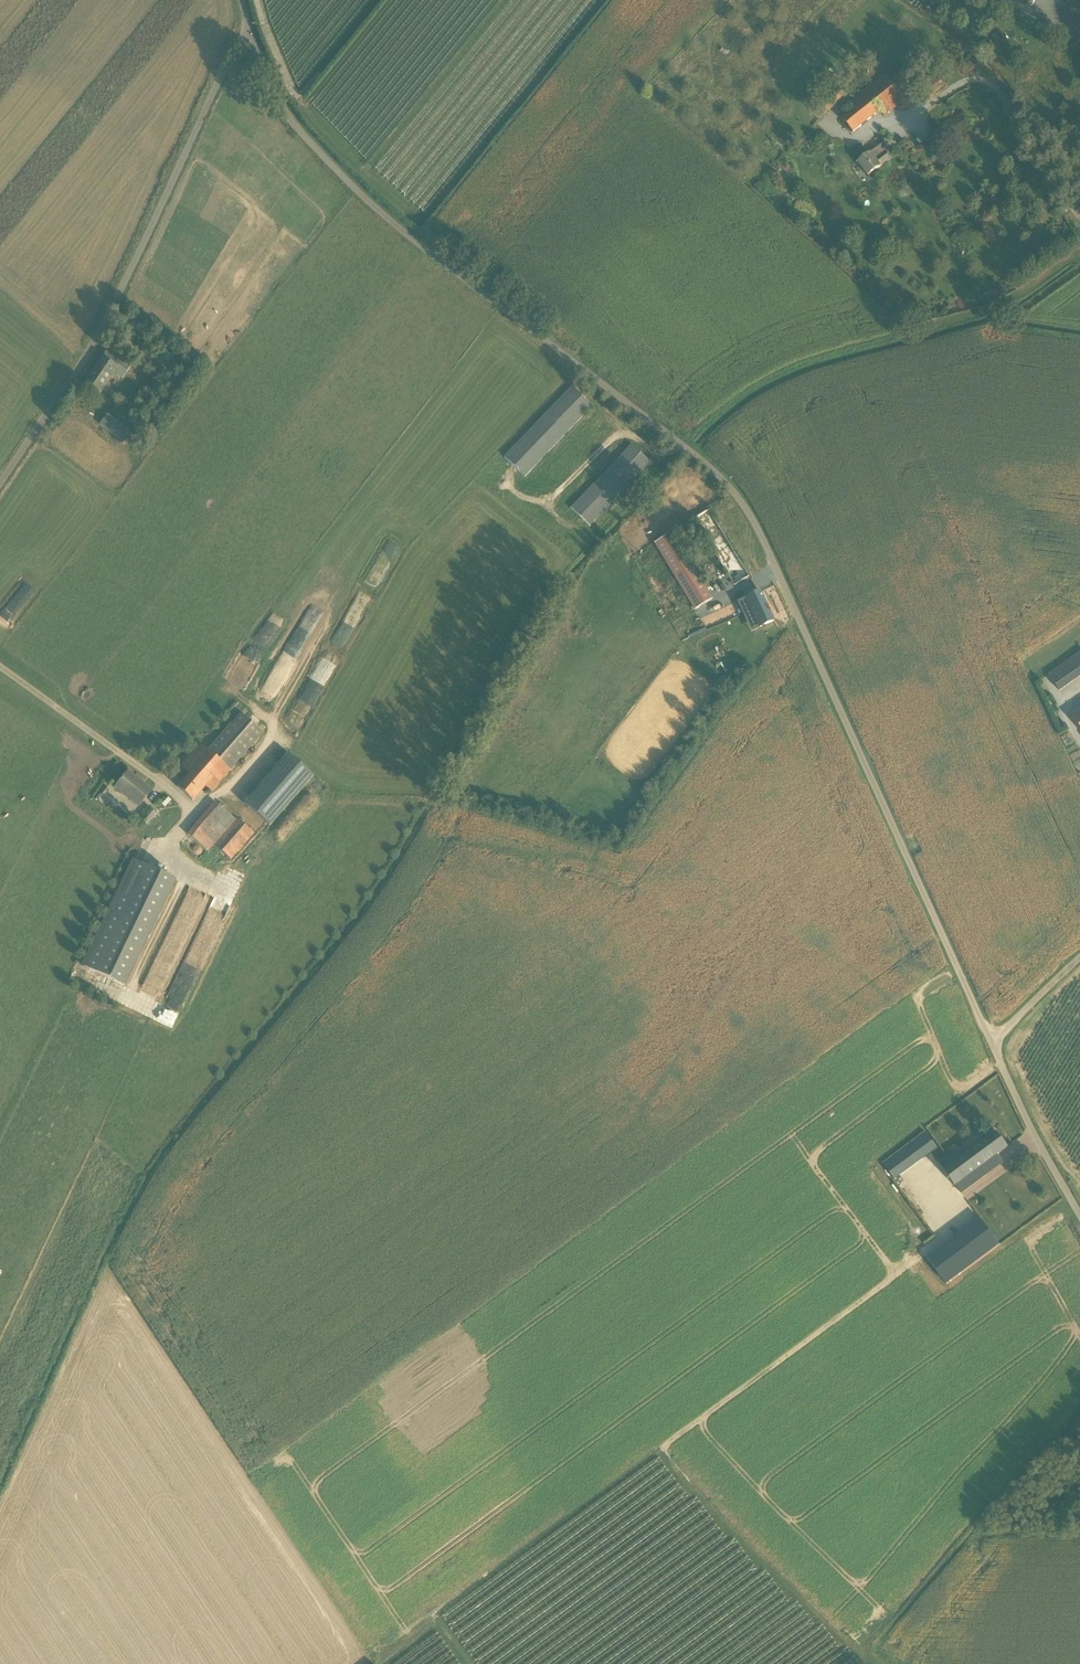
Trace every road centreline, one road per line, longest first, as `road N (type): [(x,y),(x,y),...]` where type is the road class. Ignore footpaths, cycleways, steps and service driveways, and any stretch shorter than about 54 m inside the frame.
road 1 (unclassified): [(992,1043),(741,501),(314,150),(280,104),(250,28)]
road 2 (unclassified): [(0,480),(123,289),(250,28)]
road 3 (unclassified): [(1079,1225),(1035,1148),(992,1043)]
road 4 (unclassified): [(992,1043),(1079,959)]

